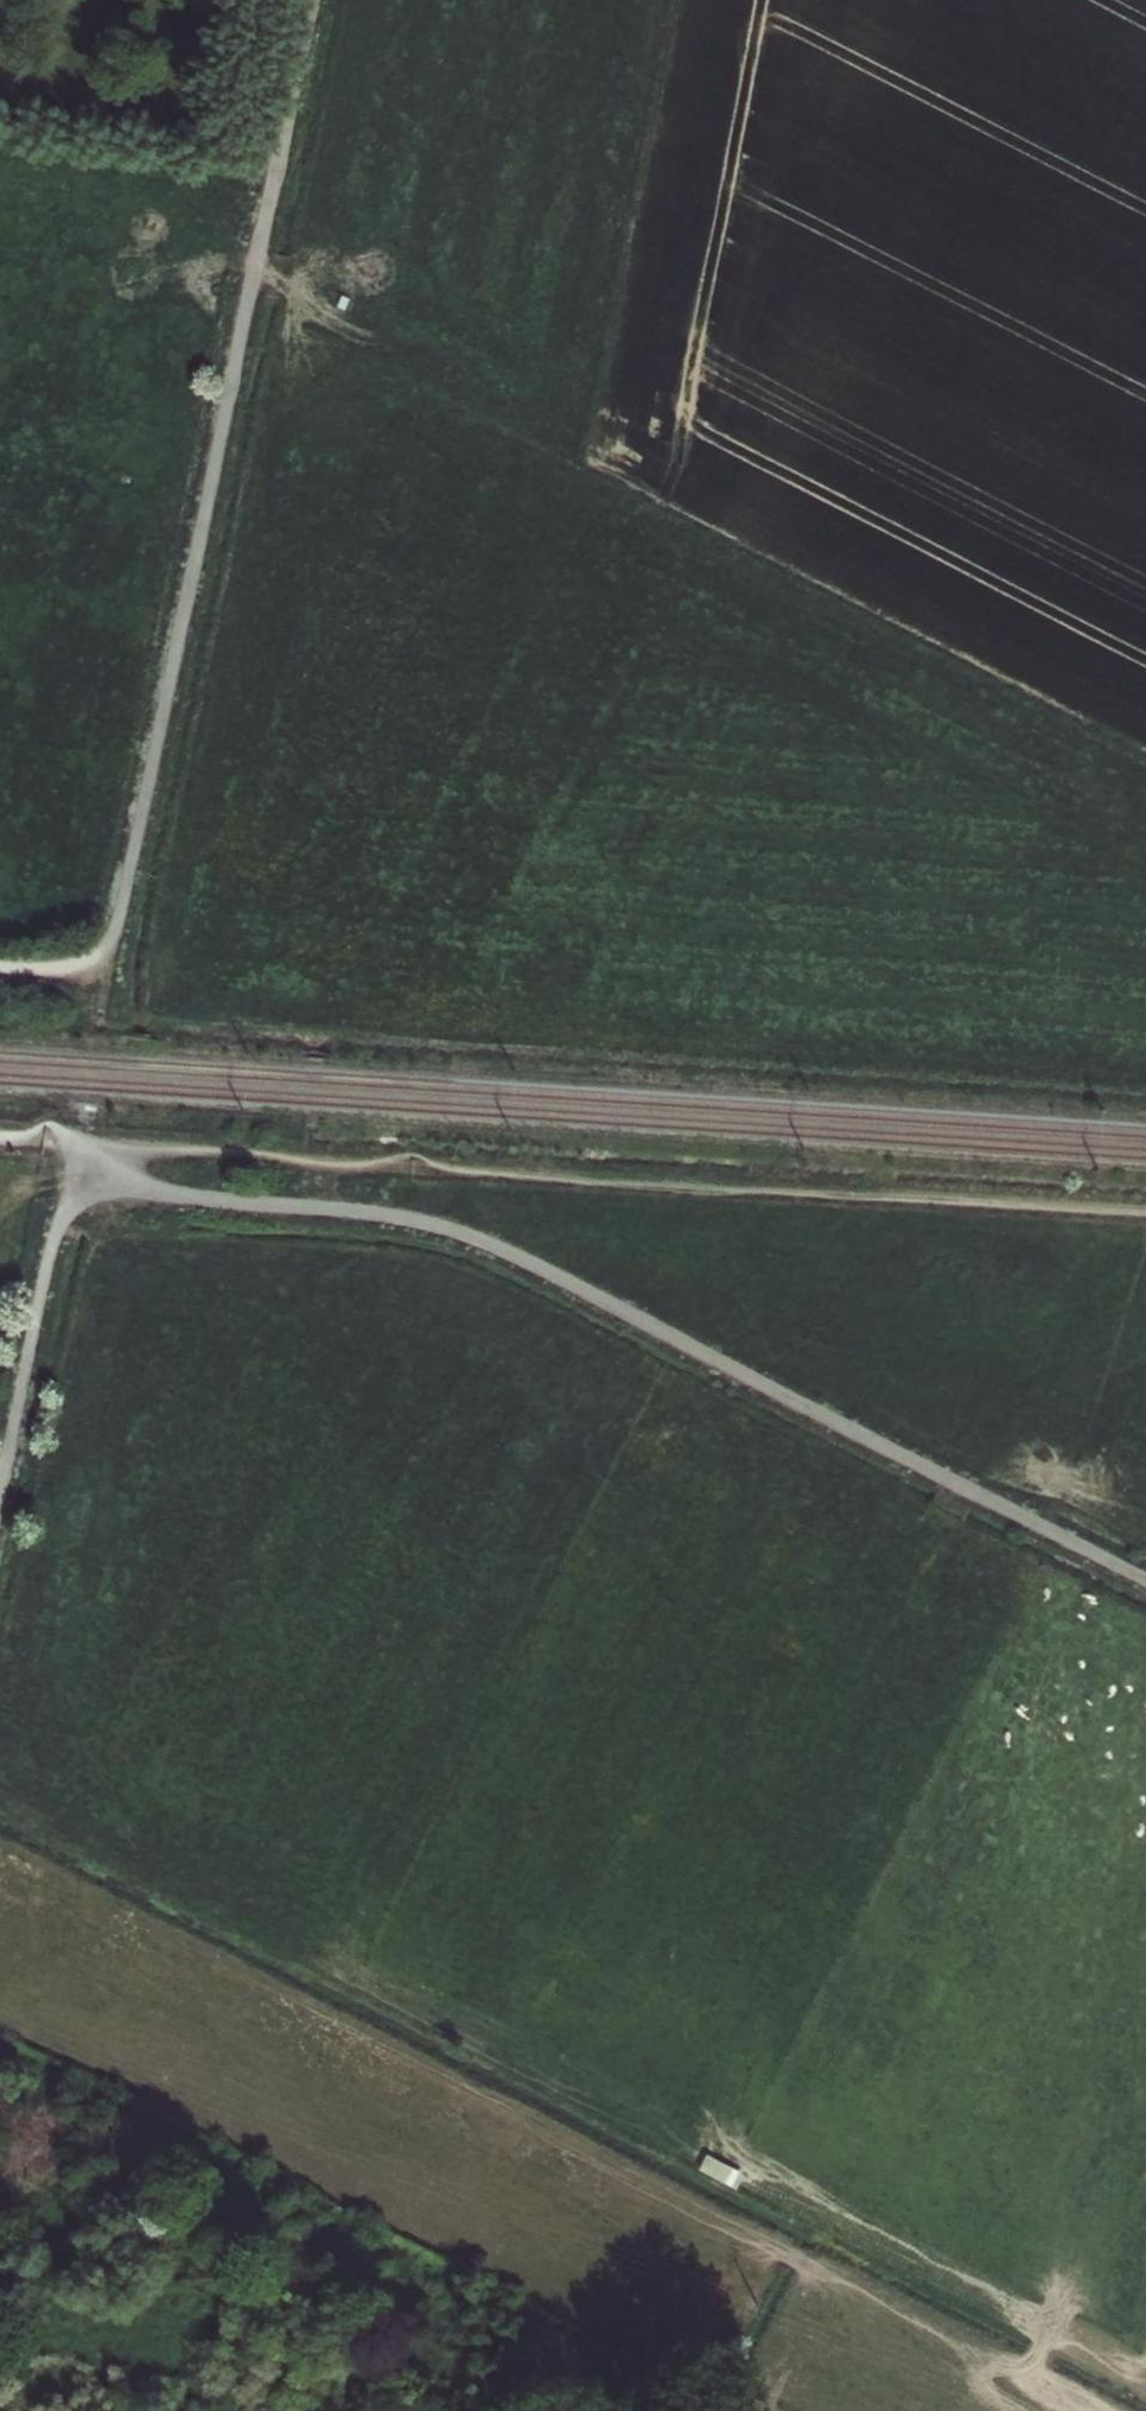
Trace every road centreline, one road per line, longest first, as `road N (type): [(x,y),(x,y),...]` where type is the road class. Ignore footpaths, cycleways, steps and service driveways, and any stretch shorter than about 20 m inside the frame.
road 1 (track): [(1145,1582),(444,1229),(376,1215),(70,1187)]
road 2 (track): [(82,1143),(0,1489)]

